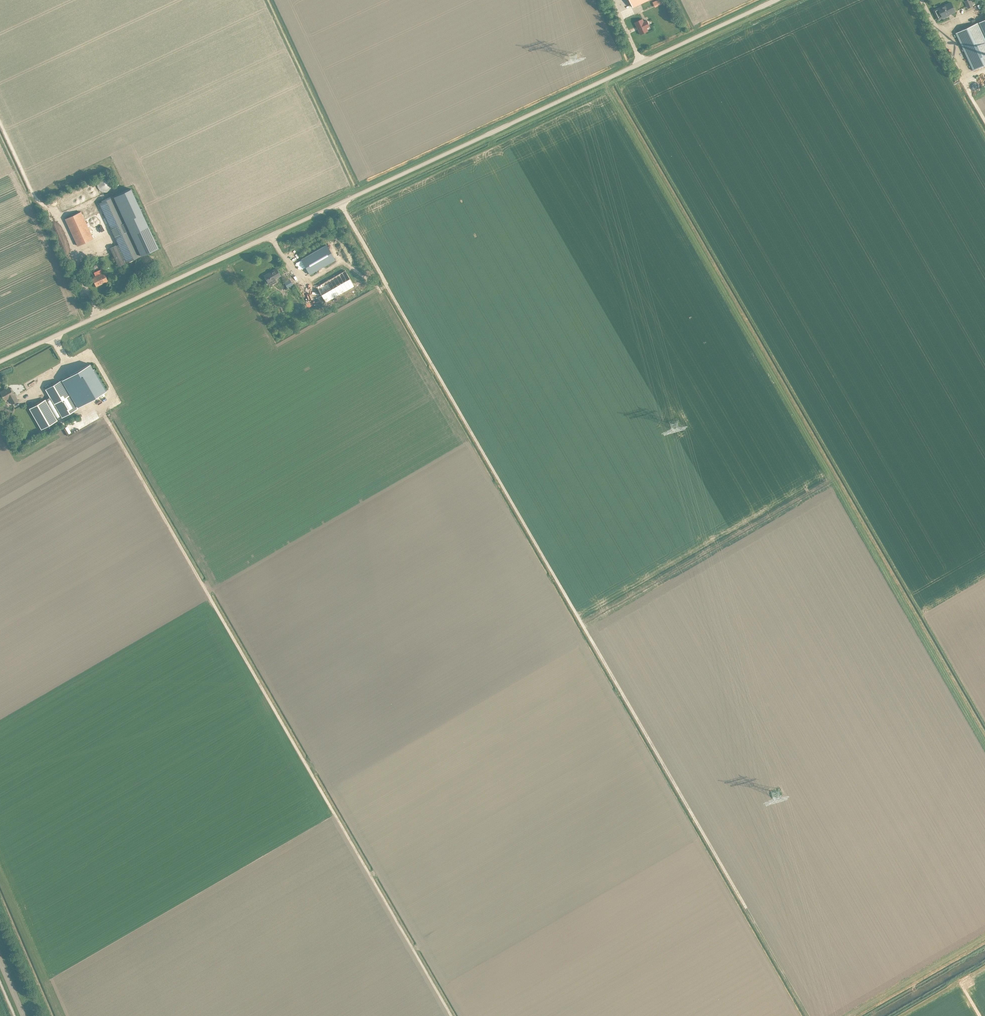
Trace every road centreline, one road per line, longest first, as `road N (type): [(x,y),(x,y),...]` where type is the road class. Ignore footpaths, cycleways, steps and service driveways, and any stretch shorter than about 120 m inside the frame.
road 1 (unclassified): [(0,362),(775,0)]

